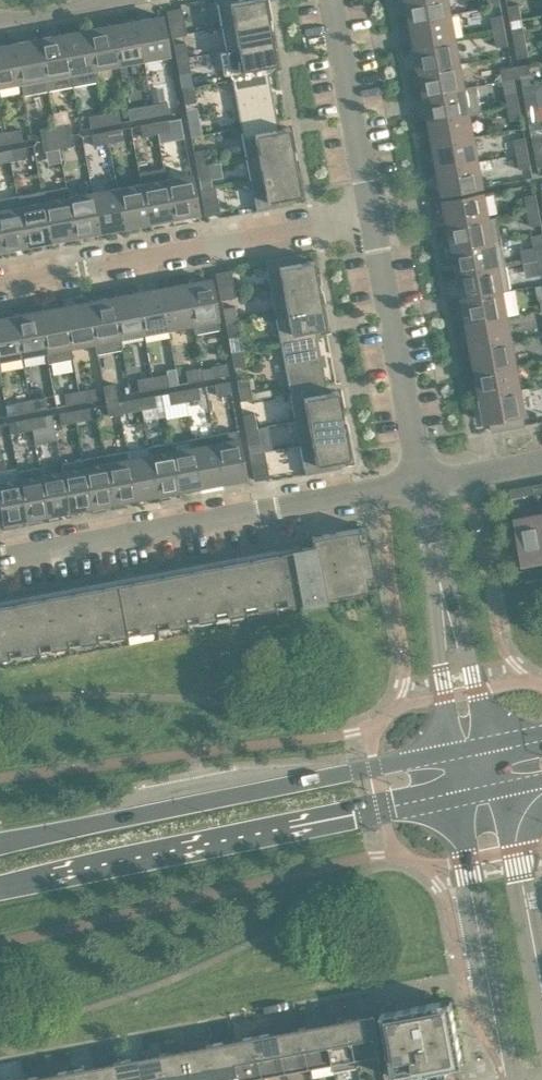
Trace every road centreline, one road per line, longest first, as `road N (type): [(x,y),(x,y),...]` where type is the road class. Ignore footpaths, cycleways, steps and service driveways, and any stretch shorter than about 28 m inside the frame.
road 1 (secondary): [(0,888),(457,798)]
road 2 (secondary): [(451,752),(0,843)]
road 3 (residential): [(0,556),(422,479)]
road 4 (residential): [(0,281),(374,210)]
road 5 (tertiary): [(457,798),(512,1079)]
road 6 (residential): [(422,479),(374,210)]
road 7 (residential): [(374,210),(336,0)]
road 8 (tertiary): [(541,985),(502,791)]
road 9 (residential): [(491,746),(463,635),(441,588)]
road 10 (residential): [(441,588),(437,639),(451,752)]
road 11 (residential): [(422,479),(541,458)]

